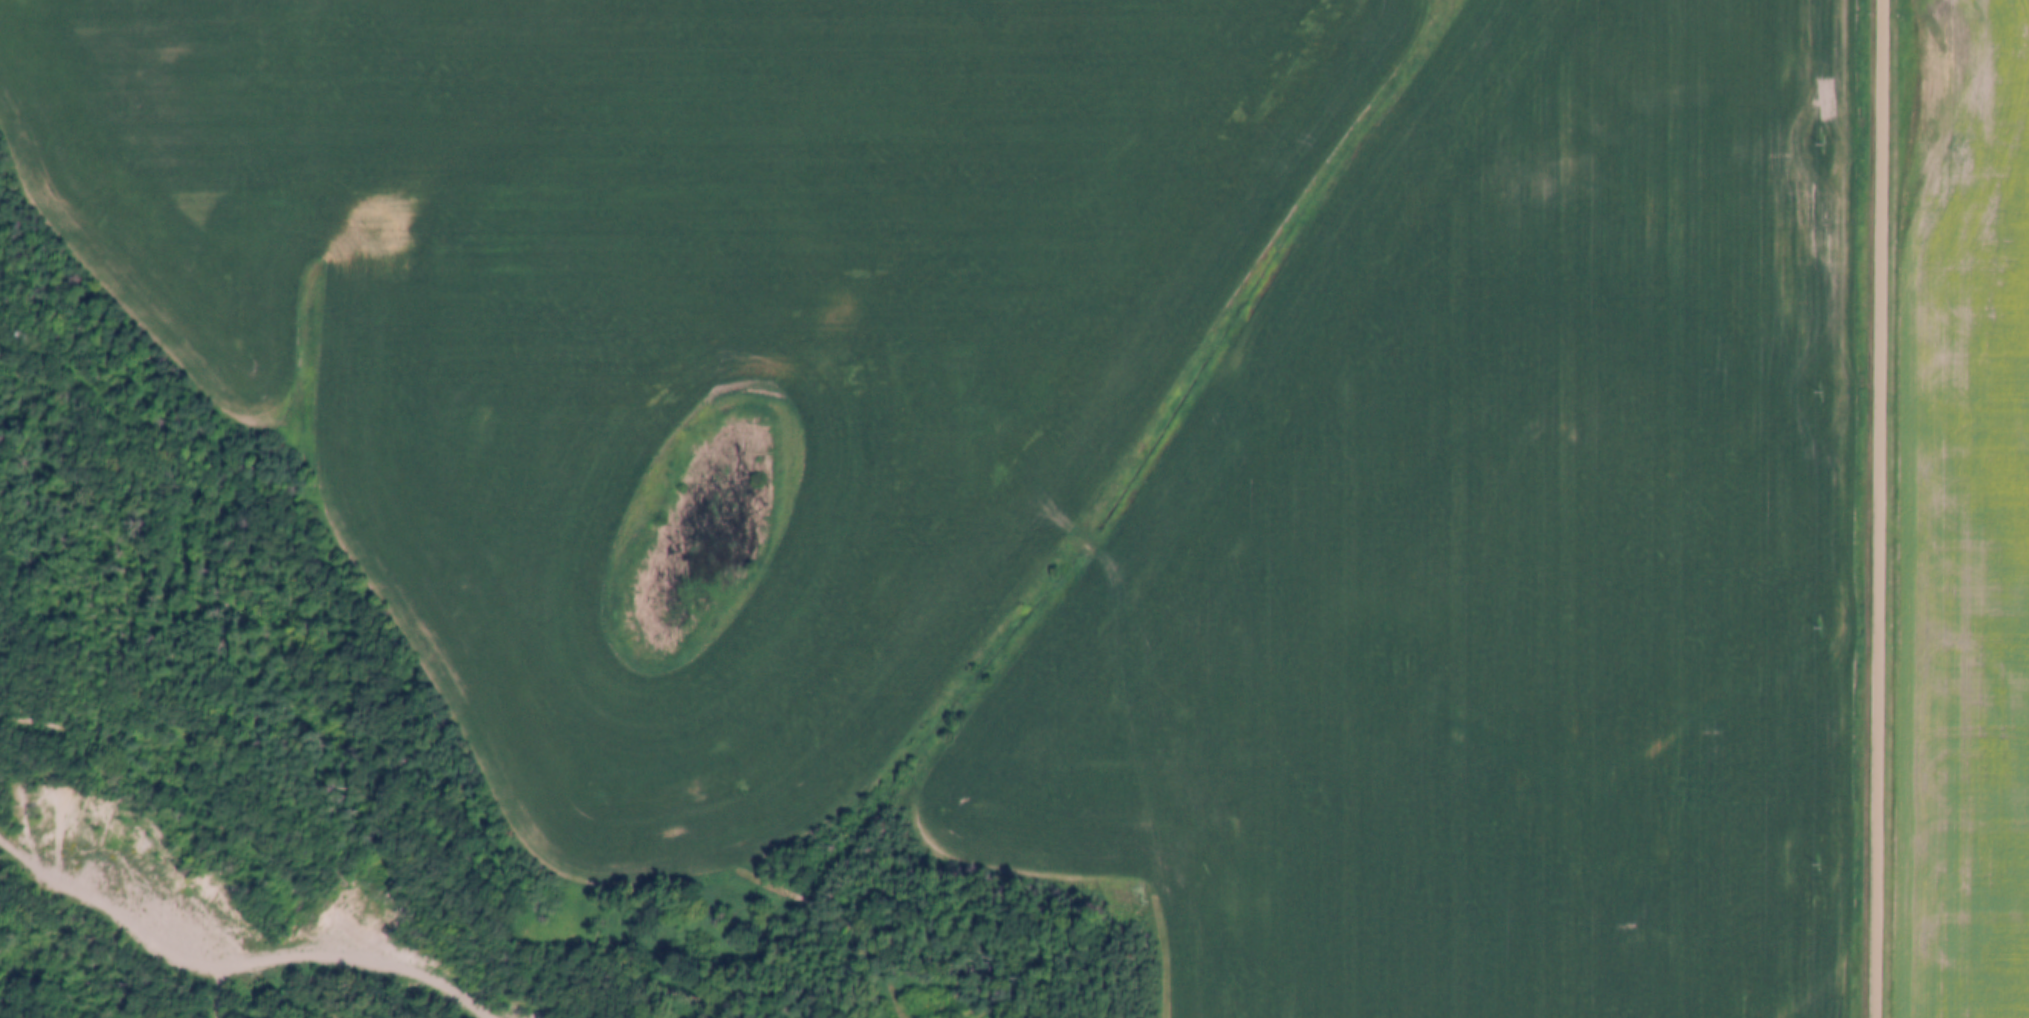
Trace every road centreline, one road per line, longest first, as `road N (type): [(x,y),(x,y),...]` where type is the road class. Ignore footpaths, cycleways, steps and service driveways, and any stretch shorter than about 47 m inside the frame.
road 1 (residential): [(1886,1017),(1895,0)]
road 2 (track): [(0,836),(172,949),(229,968),(294,955),(403,971),(490,1017)]

